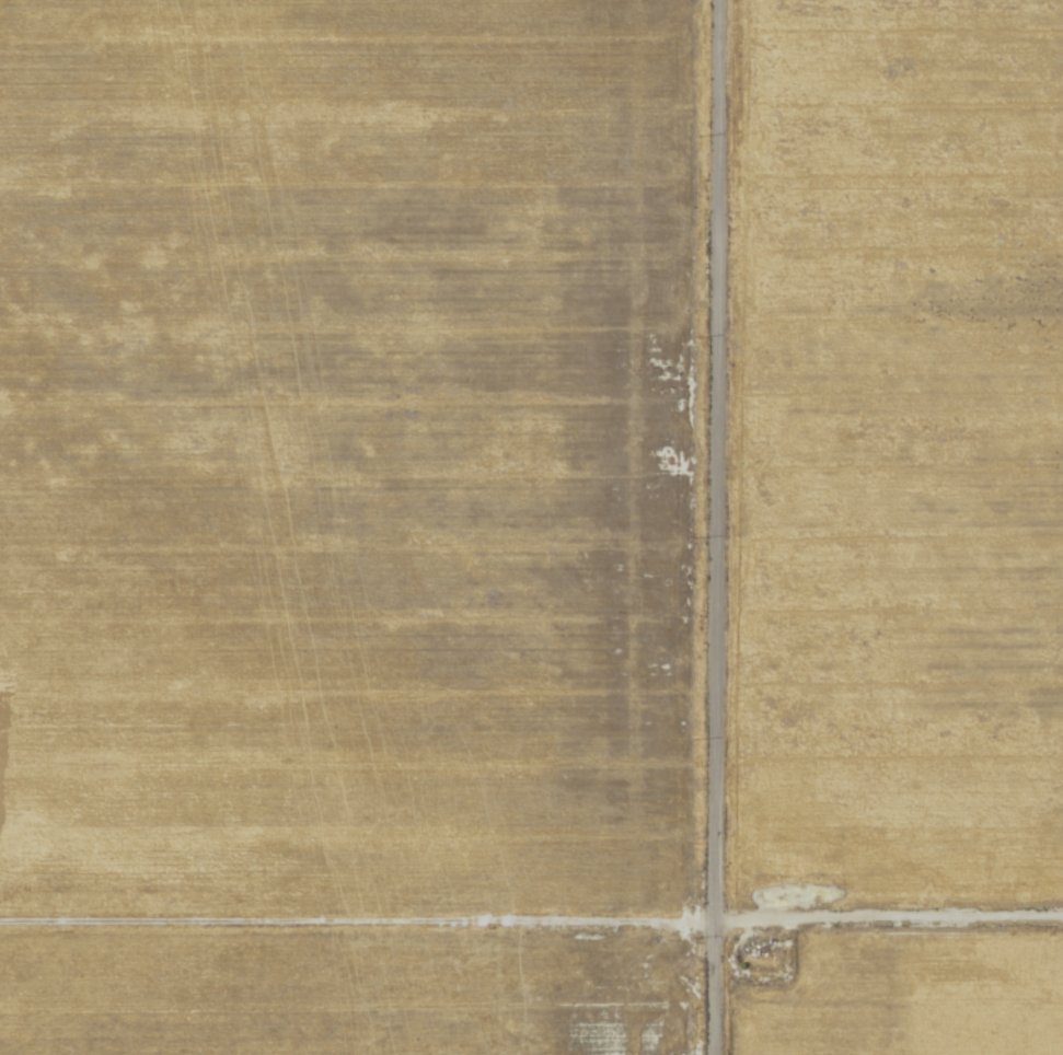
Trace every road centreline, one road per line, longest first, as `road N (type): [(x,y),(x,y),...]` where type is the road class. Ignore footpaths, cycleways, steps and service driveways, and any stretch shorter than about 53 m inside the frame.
road 1 (residential): [(709,1054),(716,0)]
road 2 (track): [(425,927),(1062,921)]
road 3 (track): [(0,927),(325,927)]

